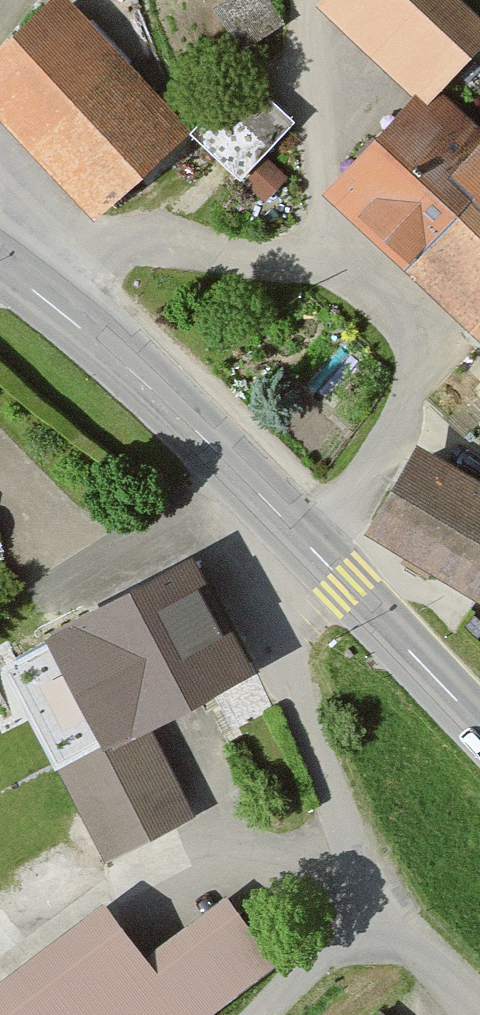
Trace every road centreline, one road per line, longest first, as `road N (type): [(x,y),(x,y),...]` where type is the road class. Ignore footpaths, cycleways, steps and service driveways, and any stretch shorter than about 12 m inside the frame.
road 1 (residential): [(308,542),(377,457),(412,371),(401,330),(363,292),(313,267),(169,247),(92,248),(10,271)]
road 2 (residential): [(308,542),(276,584),(276,643),(383,901),(479,1014)]
road 3 (secondary): [(10,271),(117,356),(308,542)]
road 4 (secondary): [(308,542),(479,722)]
road 5 (track): [(258,1014),(383,901)]

